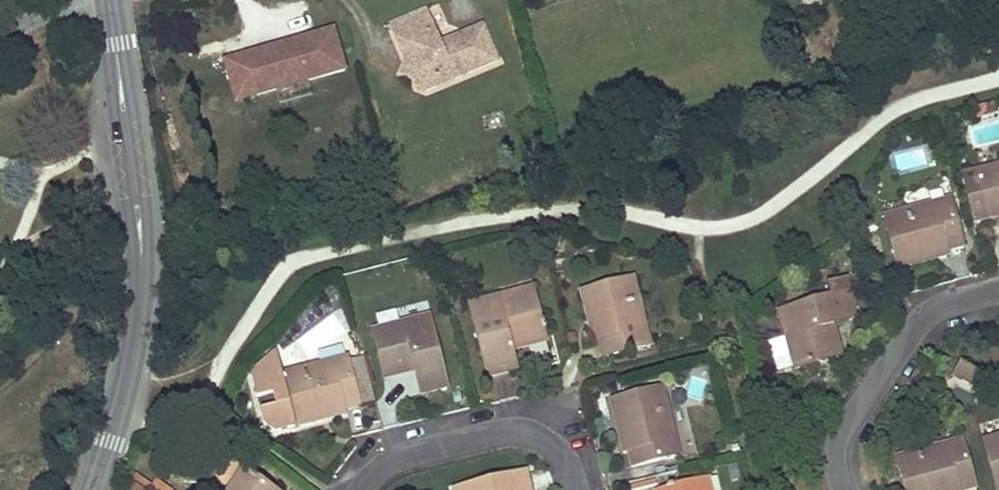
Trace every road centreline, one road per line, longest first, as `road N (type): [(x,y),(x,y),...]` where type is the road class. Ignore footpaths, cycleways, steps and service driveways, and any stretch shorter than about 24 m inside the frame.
road 1 (residential): [(998,289),(920,322),(845,428),(838,462),(844,489)]
road 2 (residential): [(577,489),(548,441),(506,431),(407,454),(361,489)]
road 3 (tertiary): [(142,252),(137,335),(94,489)]
road 4 (tertiary): [(116,45),(112,101),(142,252)]
road 5 (tertiary): [(142,252),(145,186),(116,45)]

